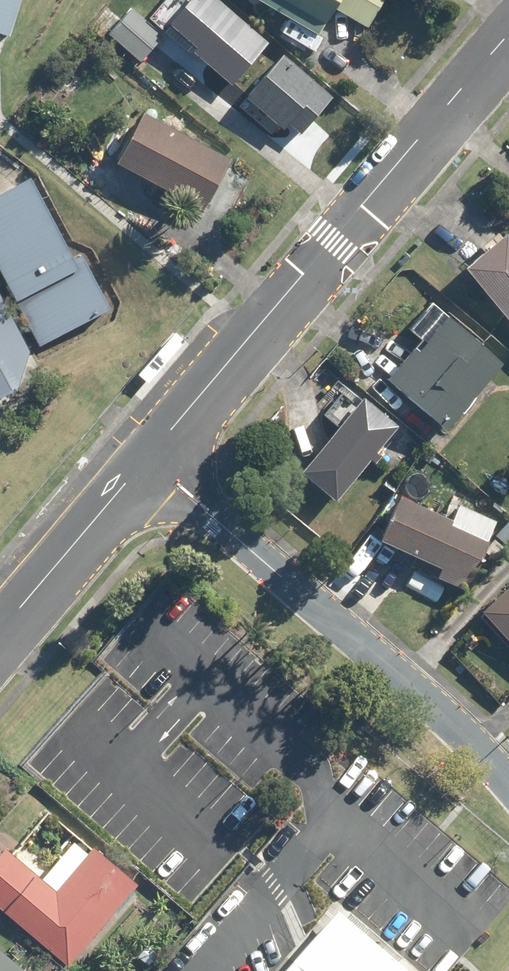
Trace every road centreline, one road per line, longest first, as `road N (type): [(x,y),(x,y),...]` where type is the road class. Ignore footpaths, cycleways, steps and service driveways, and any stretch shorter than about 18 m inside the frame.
road 1 (residential): [(508,39),(149,468)]
road 2 (residential): [(508,774),(149,468)]
road 3 (residential): [(149,468),(0,633)]

